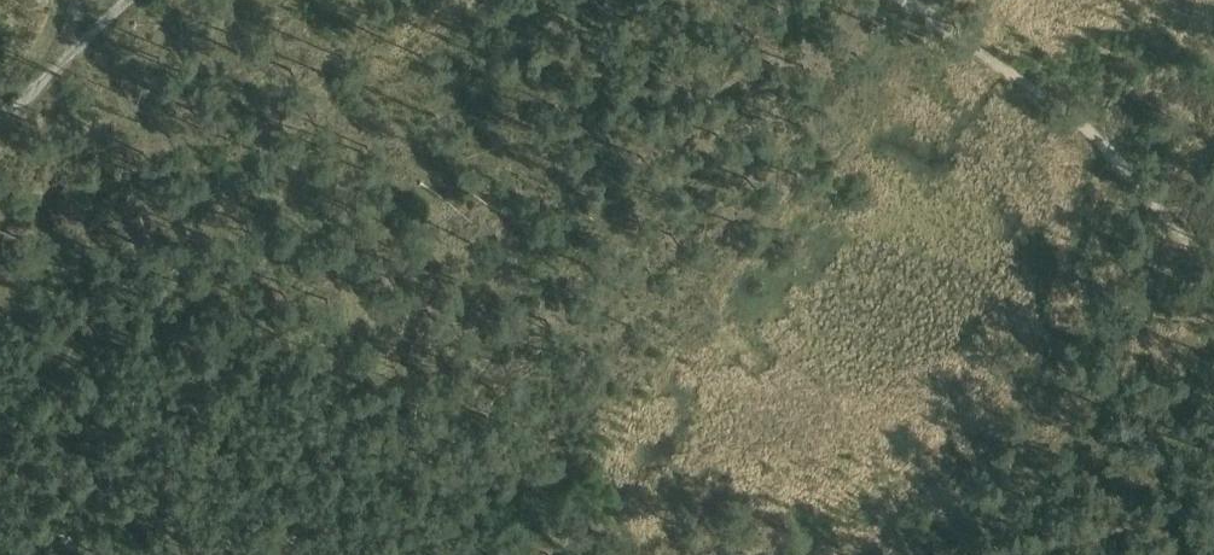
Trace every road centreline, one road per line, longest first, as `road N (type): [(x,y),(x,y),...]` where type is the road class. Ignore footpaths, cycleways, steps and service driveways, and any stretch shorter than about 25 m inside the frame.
road 1 (track): [(882,0),(1084,126),(1213,269)]

